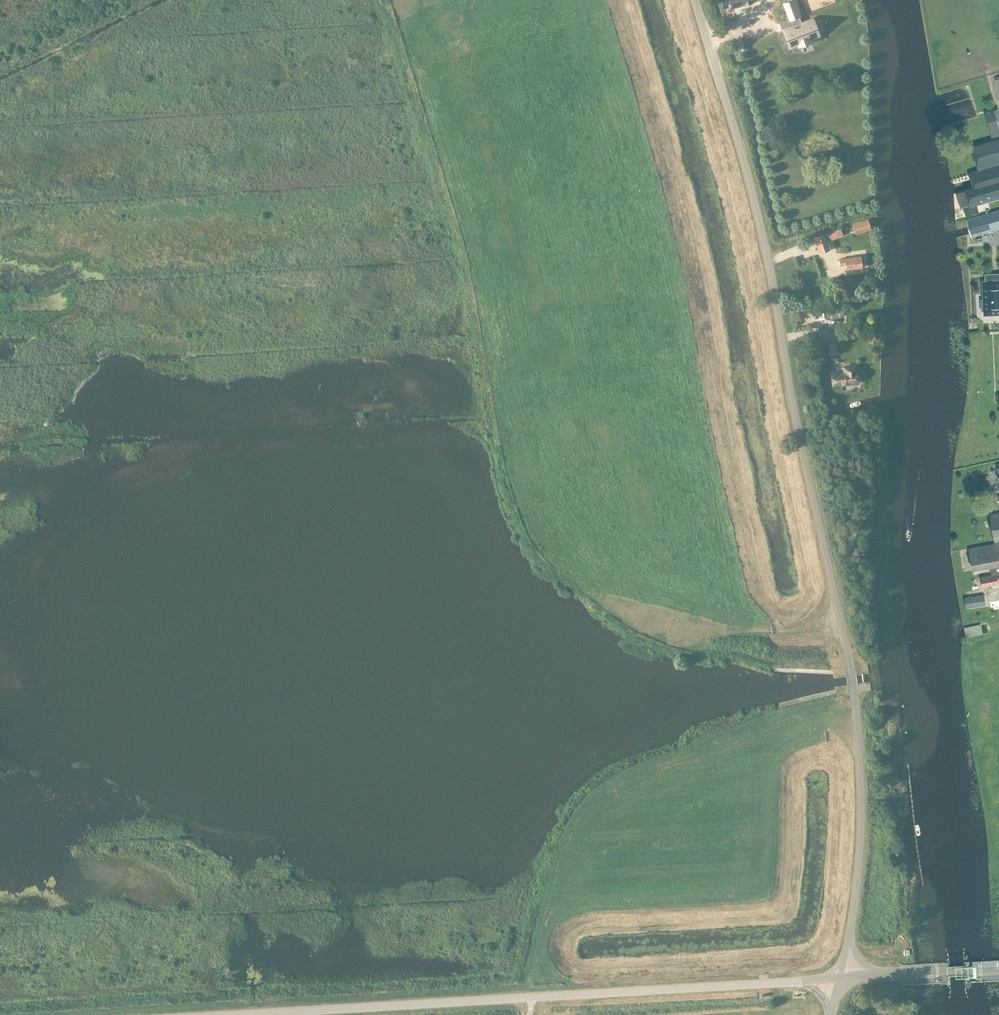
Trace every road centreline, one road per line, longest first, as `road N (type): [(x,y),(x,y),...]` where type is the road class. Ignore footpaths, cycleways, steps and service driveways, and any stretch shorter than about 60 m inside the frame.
road 1 (unclassified): [(848,942),(862,813),(851,674),(760,220),(695,0)]
road 2 (tertiary): [(802,981),(241,1014)]
road 3 (tertiary): [(998,969),(874,977)]

